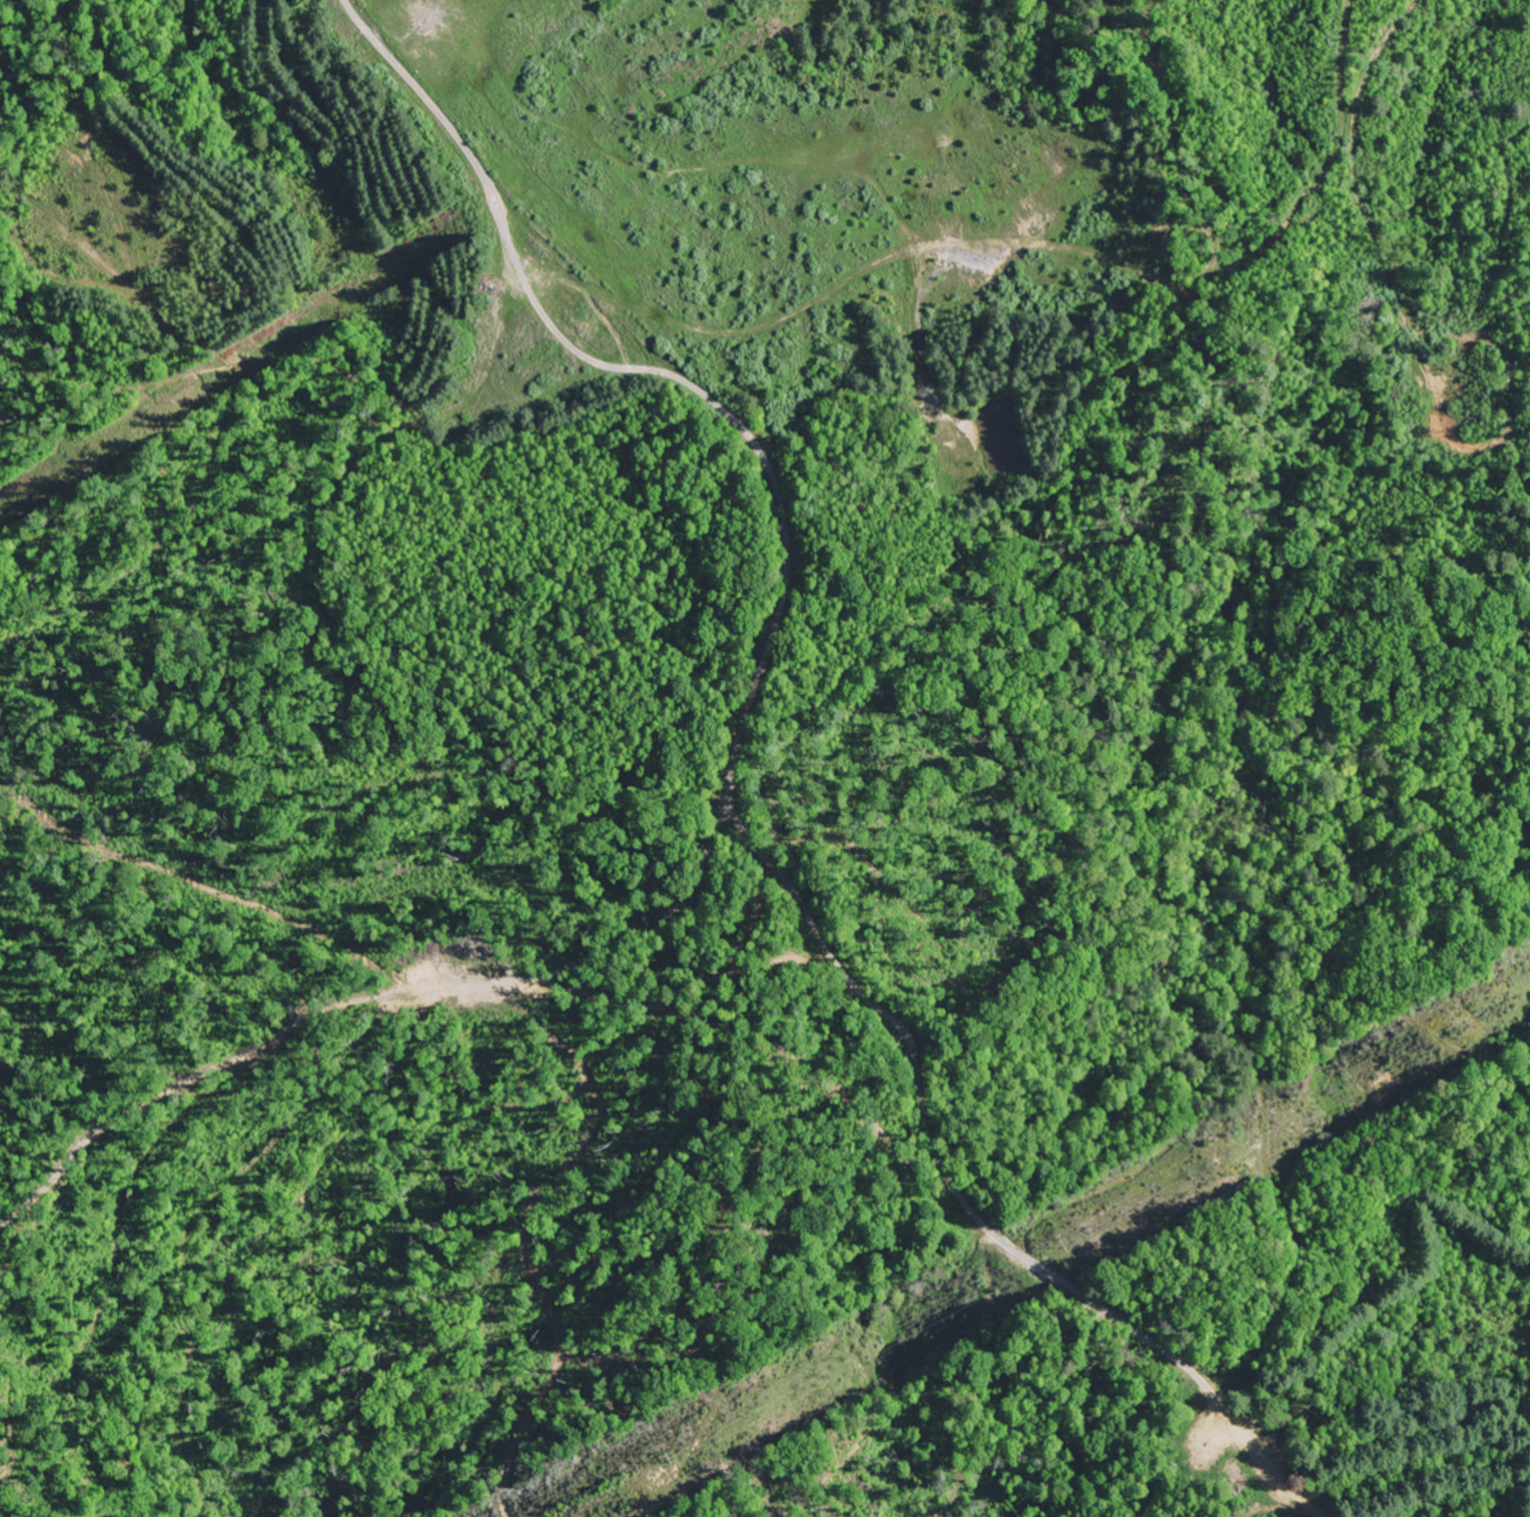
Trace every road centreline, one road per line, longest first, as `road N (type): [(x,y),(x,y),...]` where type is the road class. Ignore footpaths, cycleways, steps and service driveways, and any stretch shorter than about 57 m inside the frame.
road 1 (track): [(1317,1516),(1189,1364),(1001,1242),(967,1208),(929,1130),(910,1042),(833,965),(800,899),(734,811),(733,762),(788,572),(770,463),(720,405),(615,327),(495,193),(438,107),(350,0)]
road 2 (track): [(734,811),(713,835),(691,896),(663,918),(510,991),(337,1003),(313,1013),(103,1123),(0,1229)]
road 3 (track): [(1211,1389),(1254,1358),(1294,1271),(1266,1167),(1261,1078),(1241,1023),(1251,965),(1221,920),(1210,884),(1210,847),(1224,813)]
road 4 (track): [(1386,291),(1357,186),(1354,132),(1371,63),(1418,0)]

